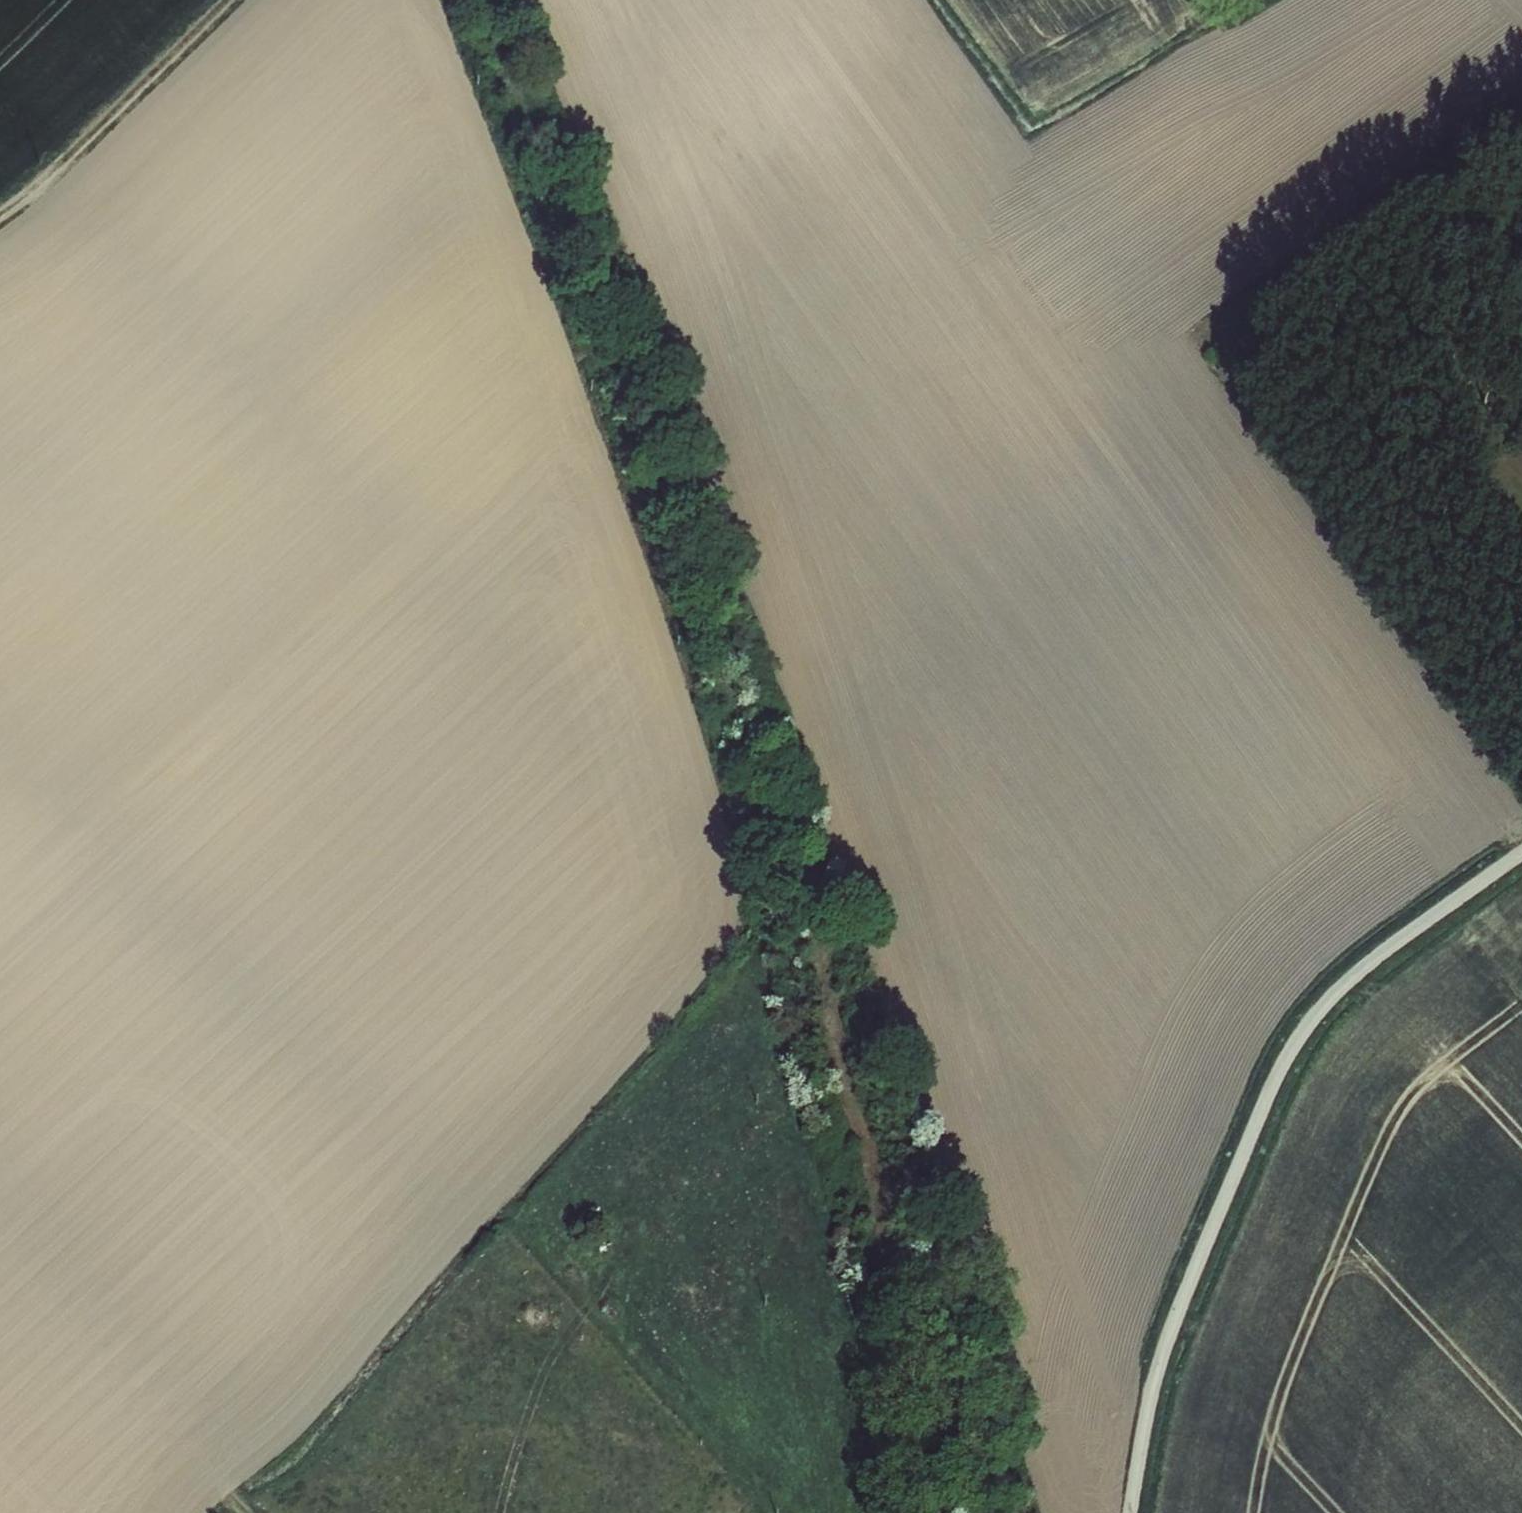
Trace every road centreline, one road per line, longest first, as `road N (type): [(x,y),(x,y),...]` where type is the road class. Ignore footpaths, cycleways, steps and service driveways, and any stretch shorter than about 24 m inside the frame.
road 1 (unclassified): [(1521,856),(1349,981),(1293,1046),(1169,1334),(1131,1512)]
road 2 (track): [(229,0),(50,176),(0,213)]

